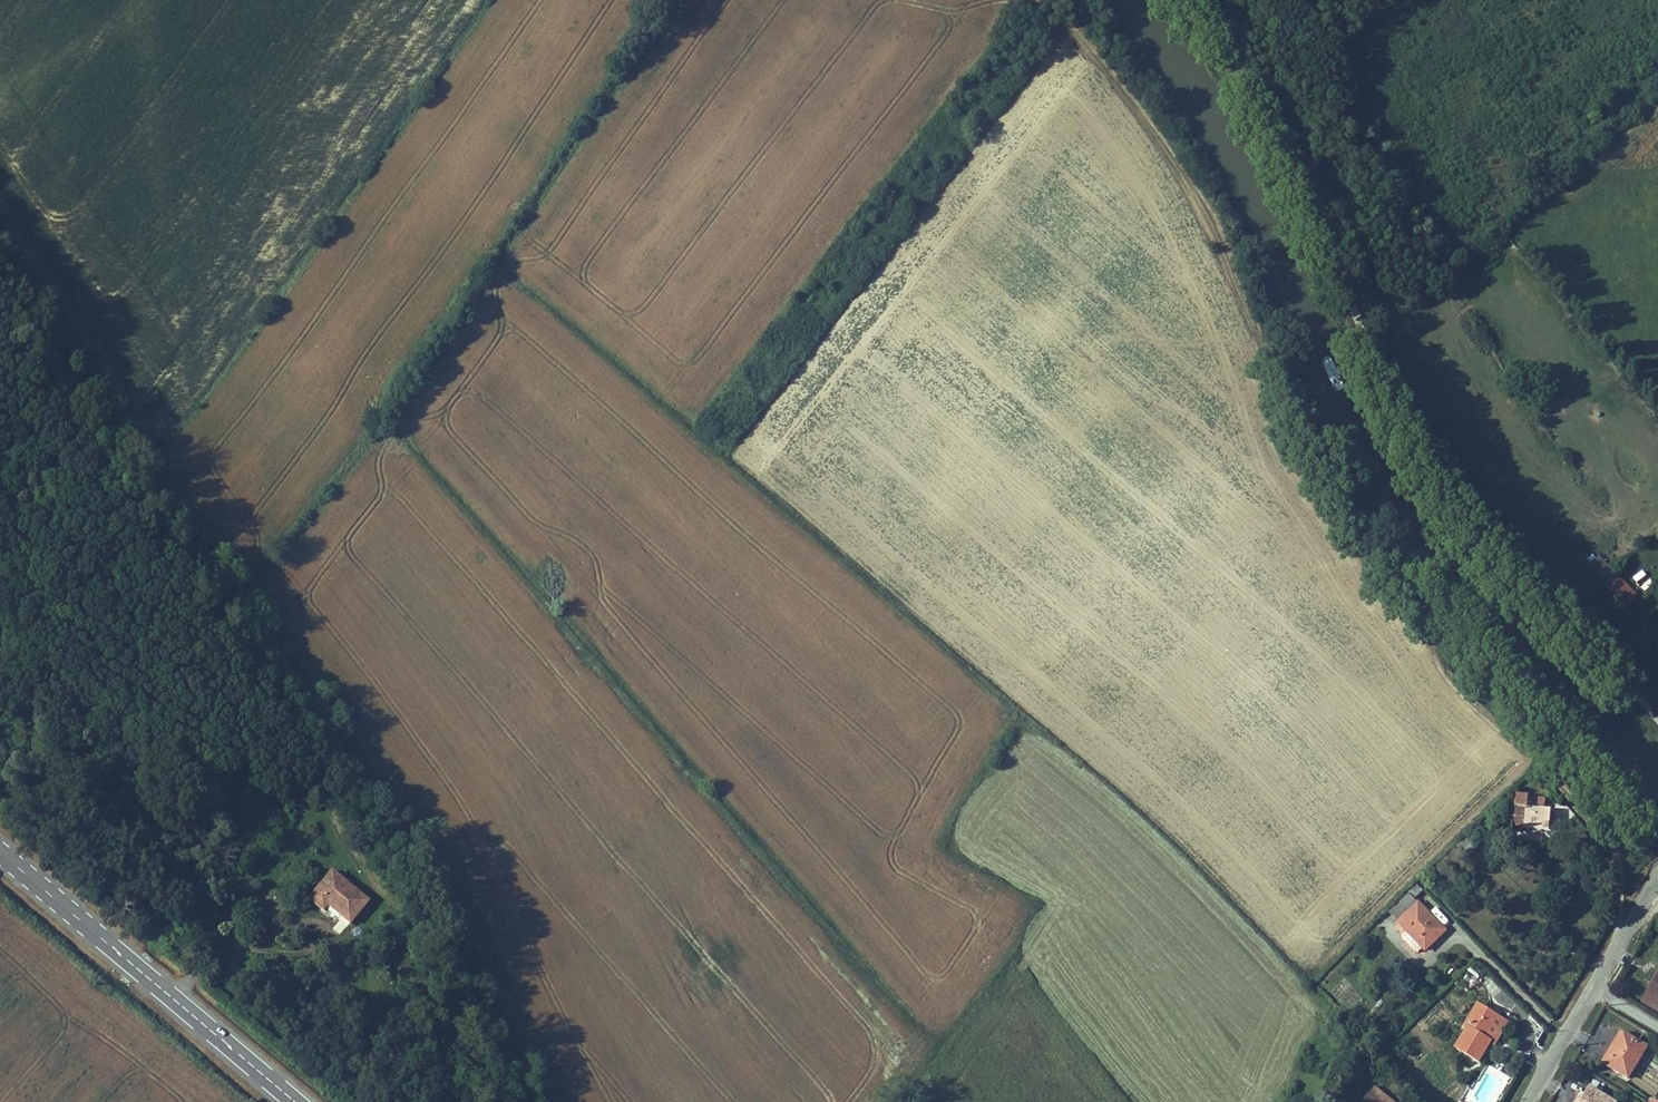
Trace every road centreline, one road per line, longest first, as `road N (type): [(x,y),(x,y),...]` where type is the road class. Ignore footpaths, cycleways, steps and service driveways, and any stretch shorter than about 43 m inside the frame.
road 1 (primary): [(294,1101),(0,851)]
road 2 (unclassified): [(1456,935),(1563,1040)]
road 3 (tertiary): [(1595,986),(1657,873)]

